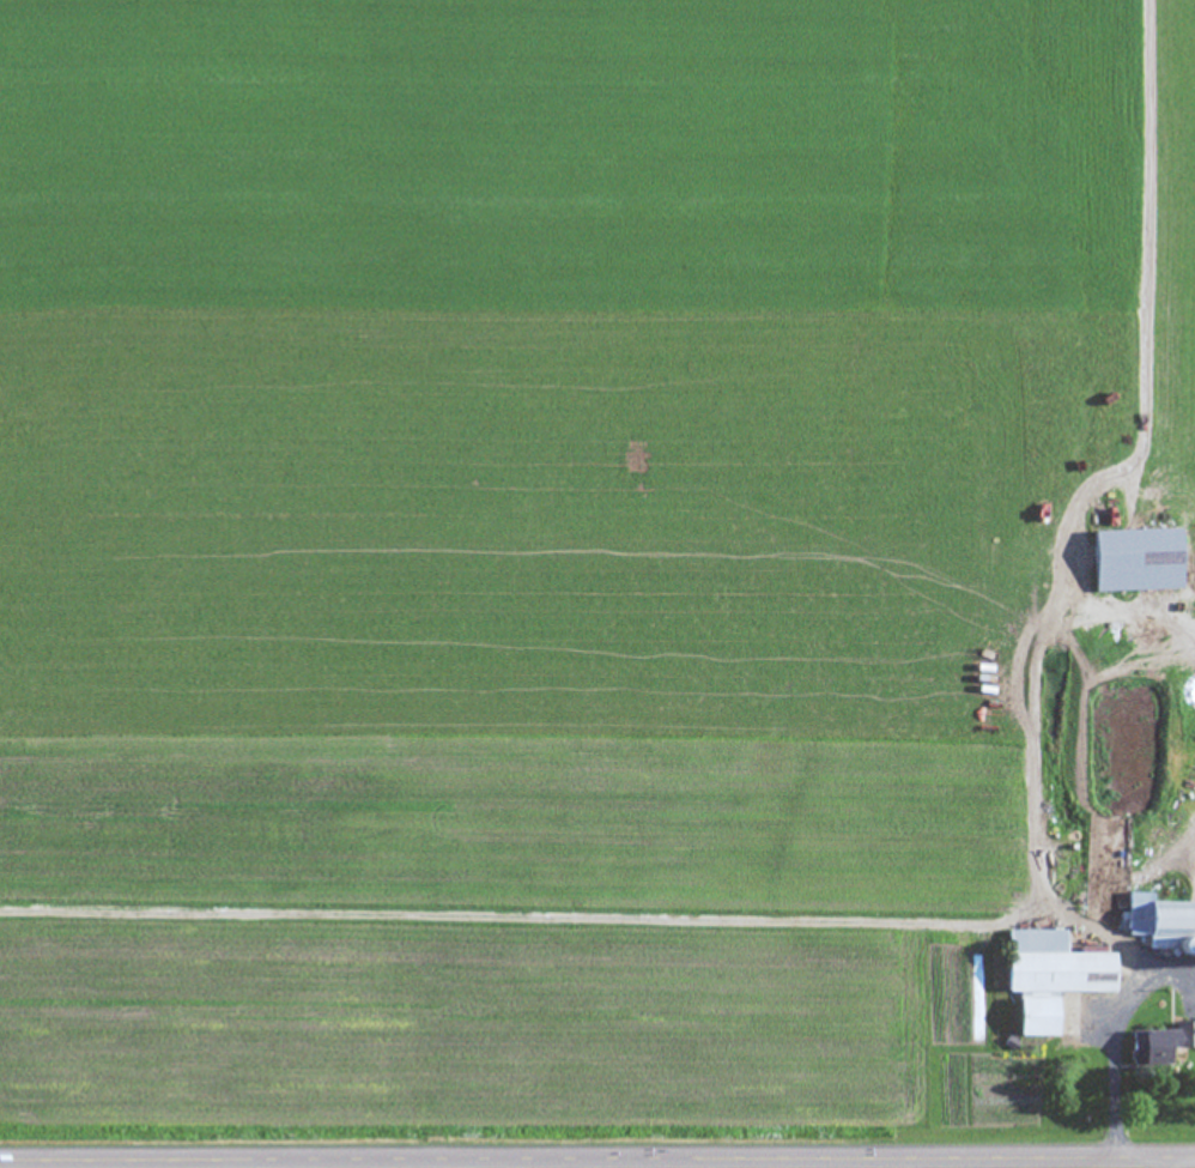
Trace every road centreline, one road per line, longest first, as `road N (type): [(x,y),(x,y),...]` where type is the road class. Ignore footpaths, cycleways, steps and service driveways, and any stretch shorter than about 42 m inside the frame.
road 1 (secondary): [(1194,1156),(0,1159)]

